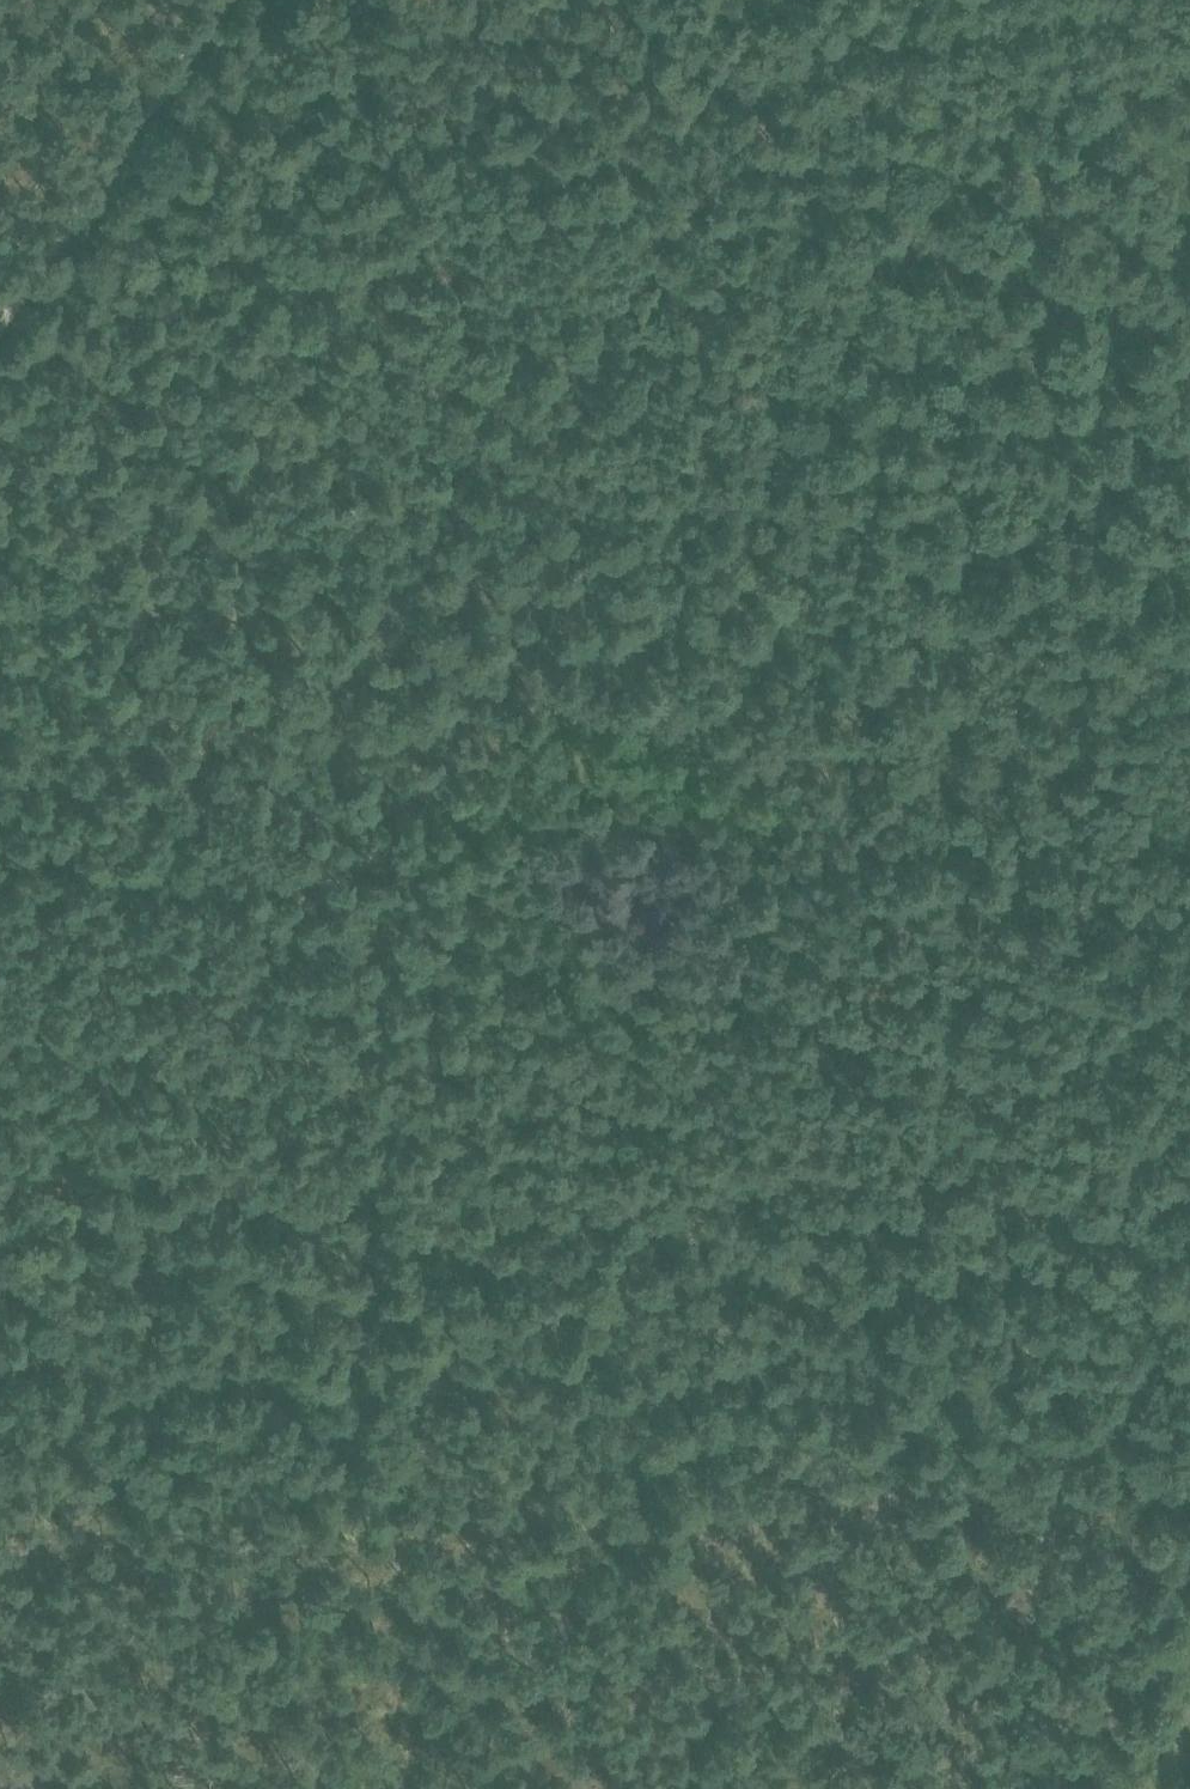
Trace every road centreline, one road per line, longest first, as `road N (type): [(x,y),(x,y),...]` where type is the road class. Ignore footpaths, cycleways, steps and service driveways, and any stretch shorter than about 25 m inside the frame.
road 1 (track): [(0,338),(235,0)]

